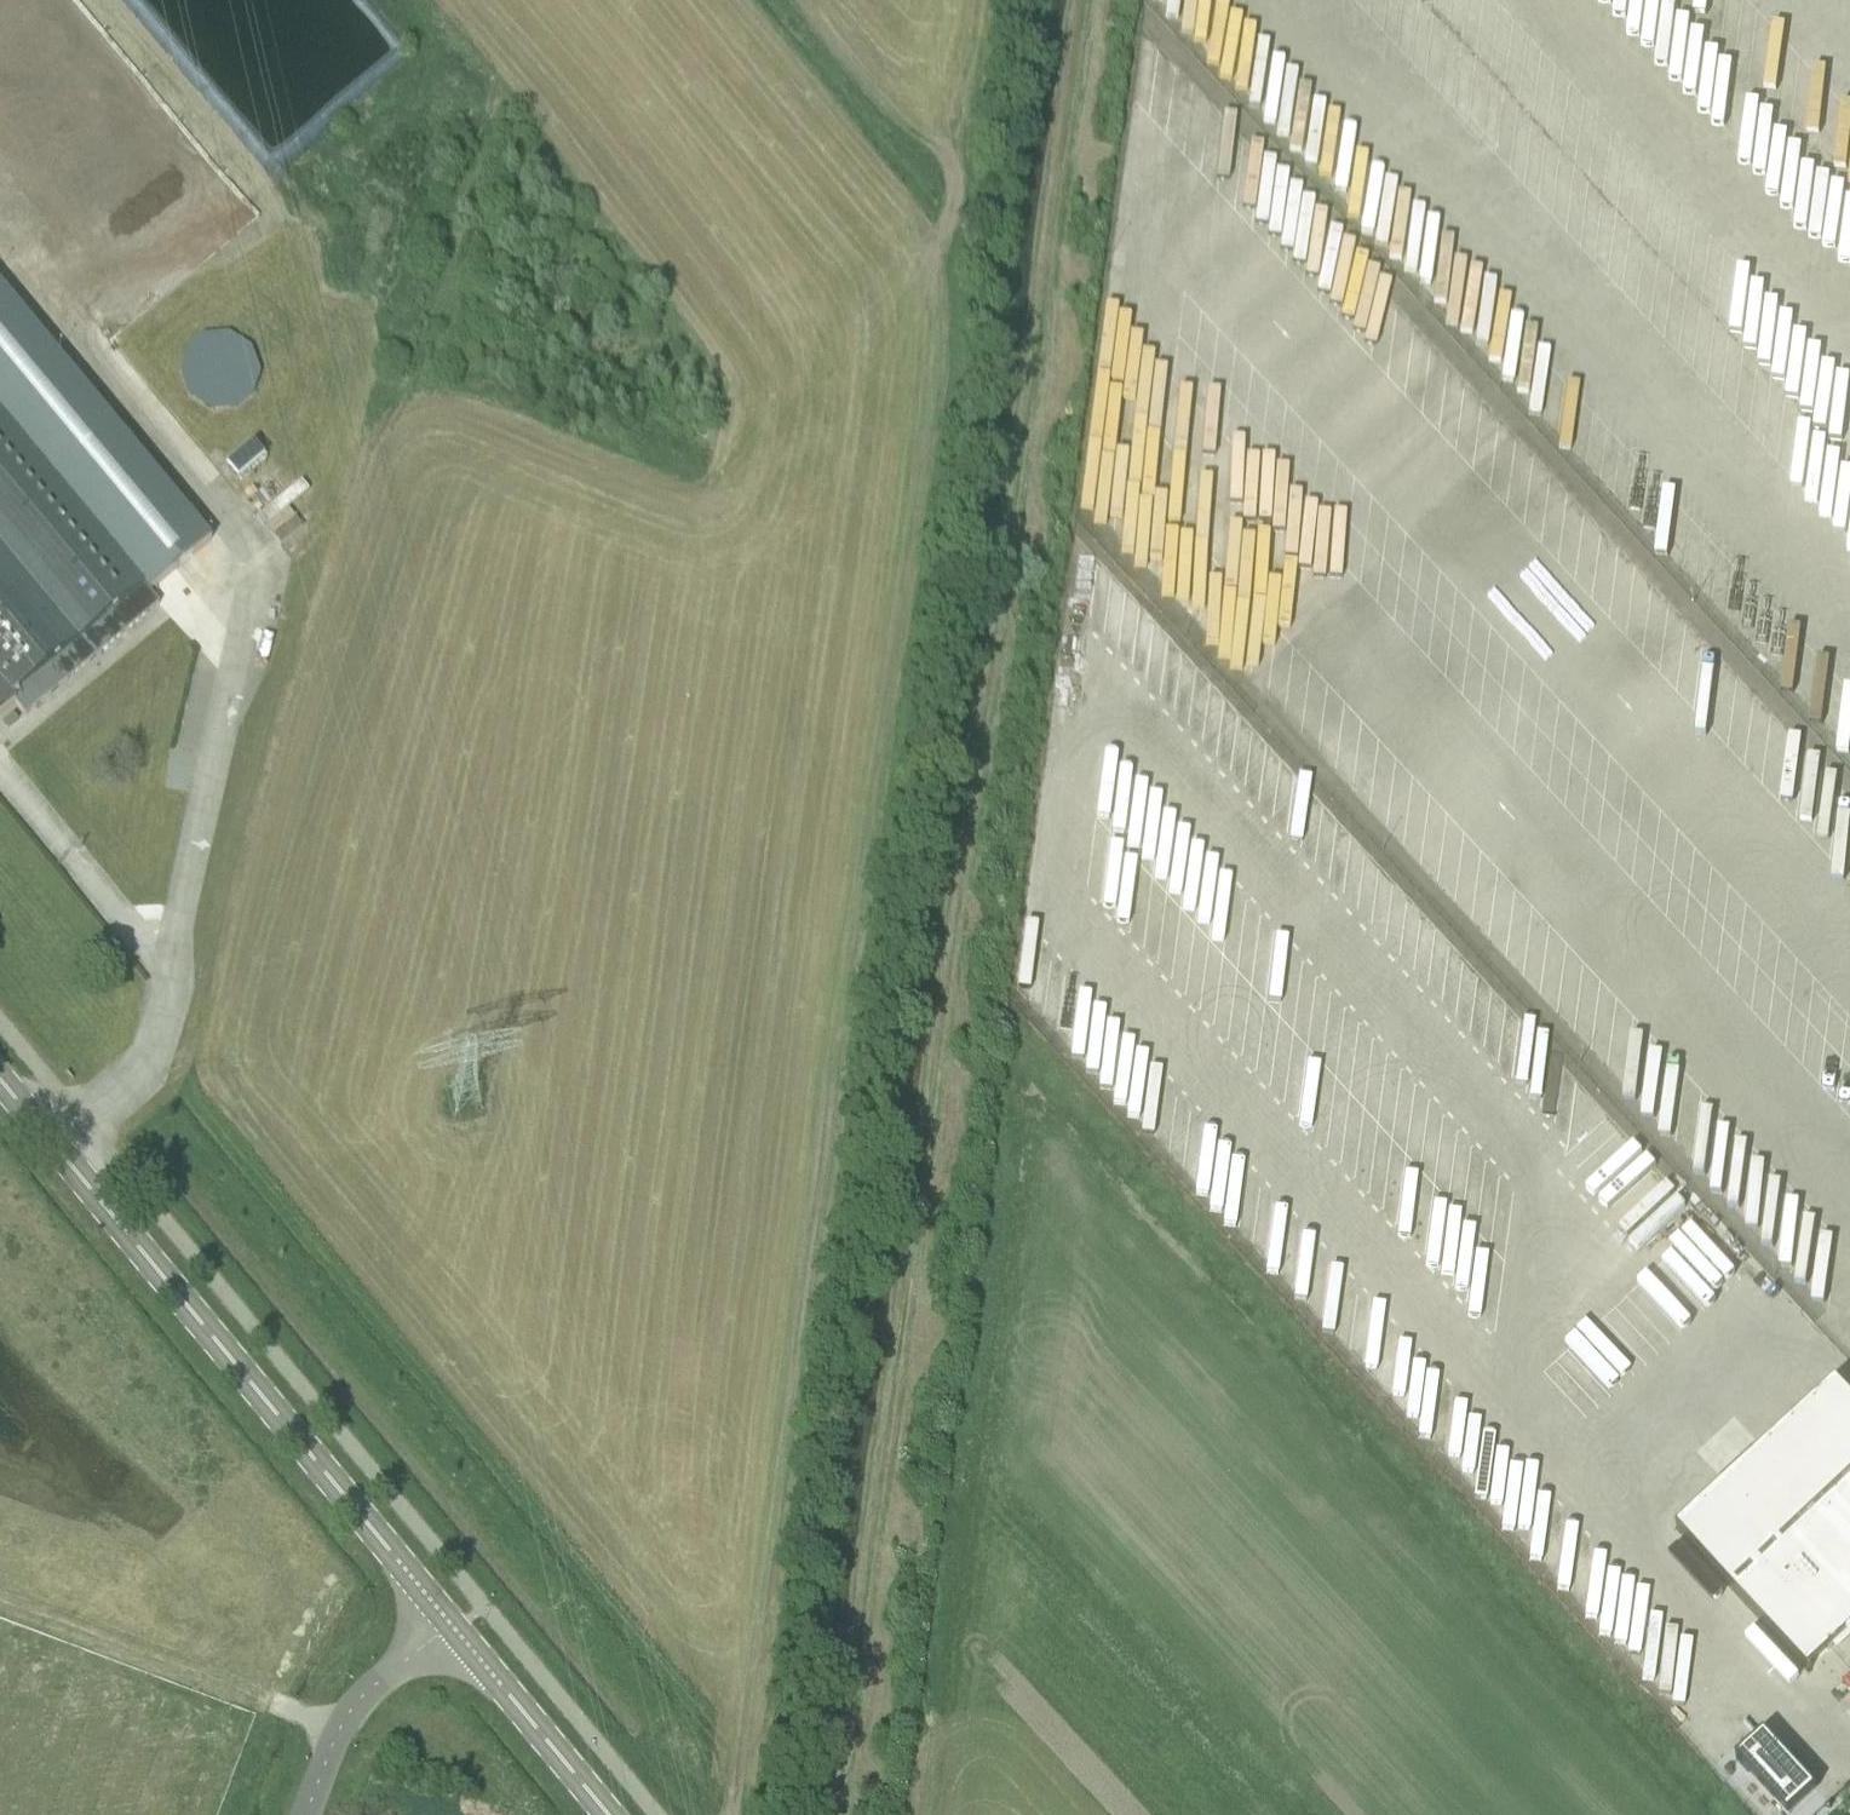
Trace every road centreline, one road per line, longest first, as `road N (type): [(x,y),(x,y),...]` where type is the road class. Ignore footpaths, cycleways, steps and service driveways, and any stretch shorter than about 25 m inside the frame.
road 1 (track): [(1089,0),(839,1814)]
road 2 (tertiary): [(452,1626),(0,1080)]
road 3 (unclassified): [(452,1626),(359,1701),(338,1728),(305,1814)]
road 4 (tertiary): [(608,1814),(452,1626)]

